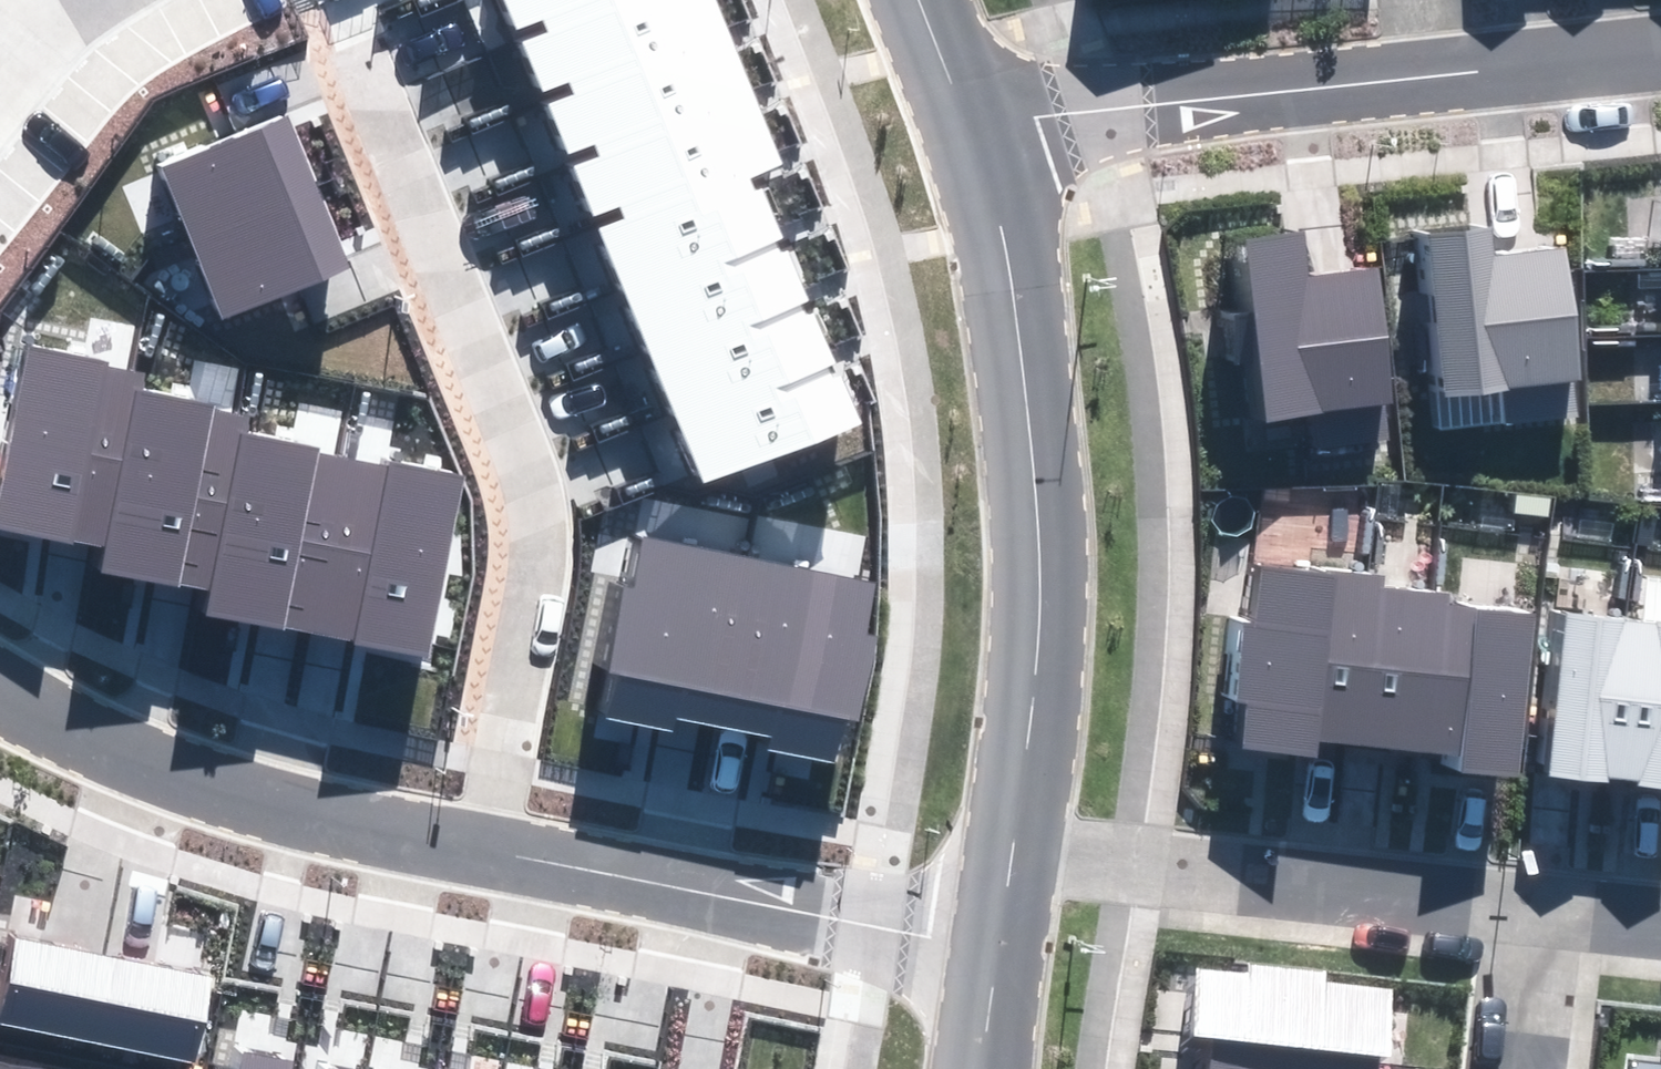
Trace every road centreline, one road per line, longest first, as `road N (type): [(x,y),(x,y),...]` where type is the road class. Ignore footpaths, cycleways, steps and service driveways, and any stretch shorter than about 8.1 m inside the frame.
road 1 (residential): [(479,839),(538,503),(504,389),(371,60)]
road 2 (tertiary): [(972,117),(1004,216),(1039,517),(1036,658),(1011,847)]
road 3 (residential): [(1003,937),(479,839)]
road 4 (residential): [(1011,847),(1518,905)]
road 5 (residential): [(479,839),(127,751),(0,685)]
road 6 (residential): [(972,117),(1428,62)]
road 7 (residential): [(1428,62),(1660,42)]
road 8 (residential): [(1518,905),(1503,1068)]
road 9 (residential): [(1518,905),(1660,919)]
road 10 (tertiary): [(1003,937),(982,1068)]
road 11 (tertiary): [(921,0),(972,117)]

